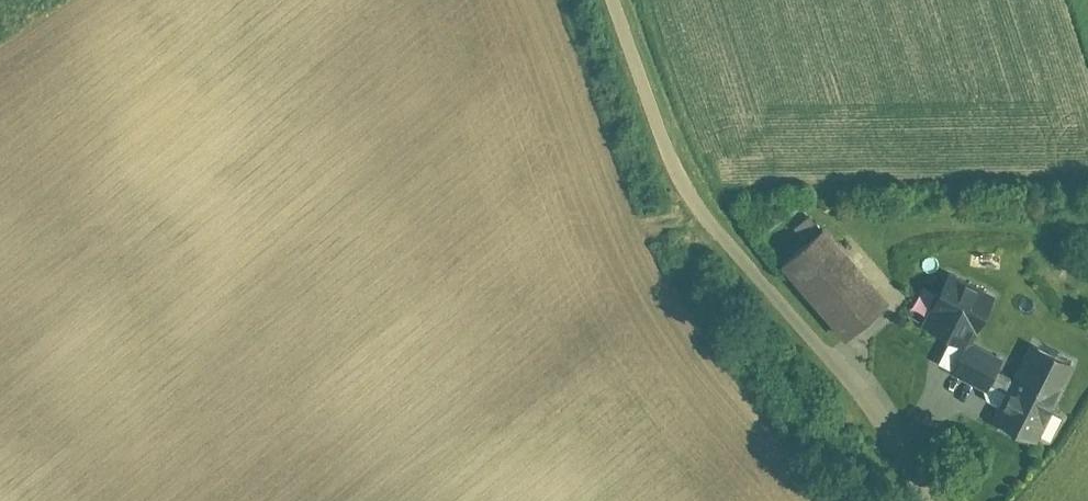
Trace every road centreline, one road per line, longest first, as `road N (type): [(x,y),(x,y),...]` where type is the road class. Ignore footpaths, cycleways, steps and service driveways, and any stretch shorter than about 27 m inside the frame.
road 1 (residential): [(924,500),(826,358),(683,183),(612,0)]

